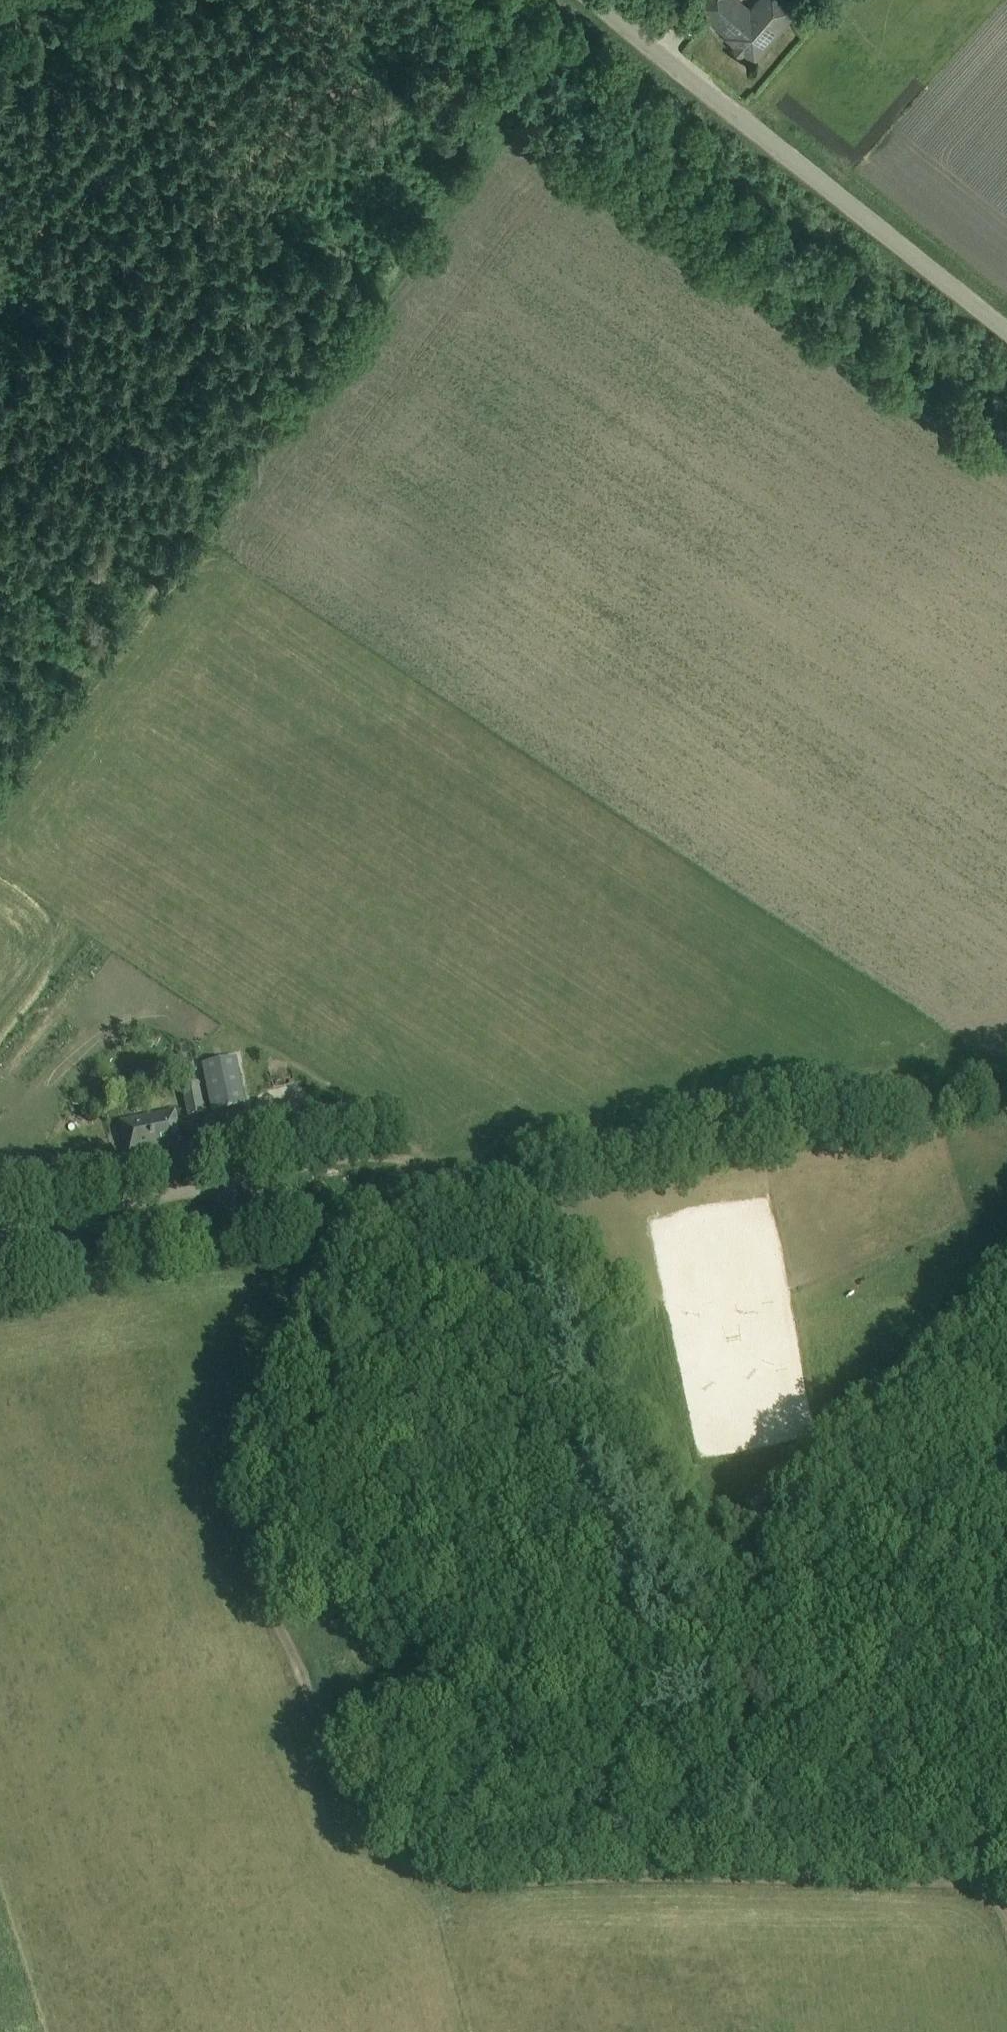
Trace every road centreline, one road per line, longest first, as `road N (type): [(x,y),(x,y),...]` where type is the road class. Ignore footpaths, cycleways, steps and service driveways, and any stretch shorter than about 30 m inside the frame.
road 1 (track): [(1006,1922),(985,1890),(962,1881),(467,1880),(413,1871),(376,1850),(349,1811),(232,1494),(232,1456),(250,1412),(369,1196)]
road 2 (track): [(369,1196),(493,1189),(1006,1087)]
road 3 (unclassified): [(591,0),(1006,332)]
road 4 (track): [(0,1232),(312,1172),(369,1196)]

